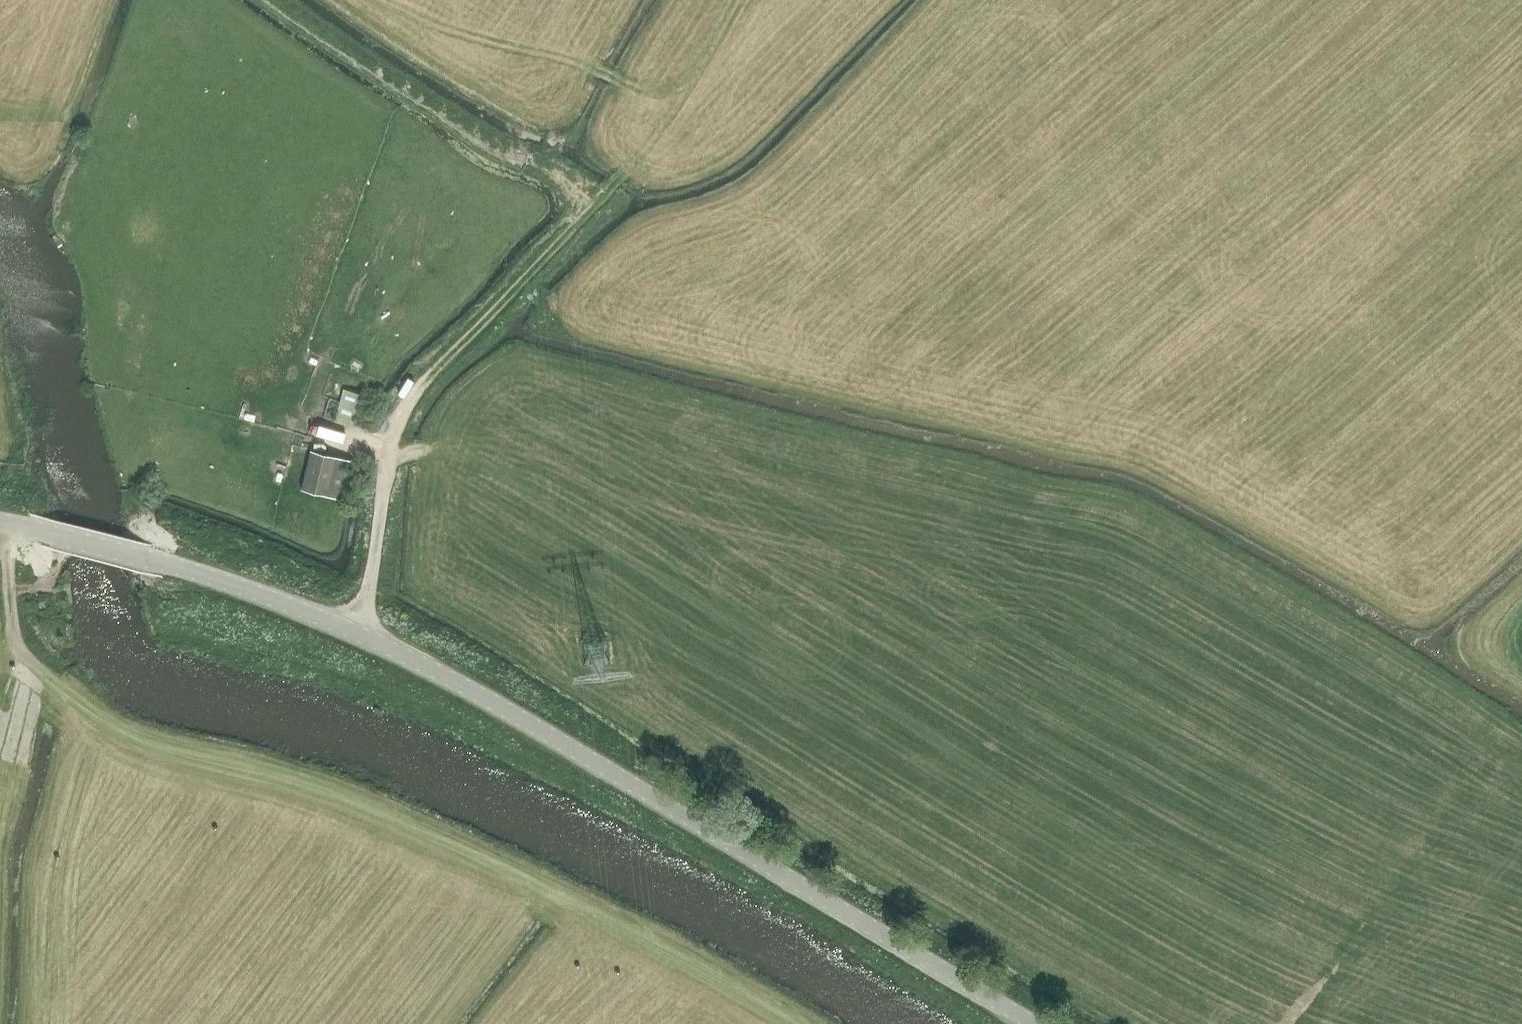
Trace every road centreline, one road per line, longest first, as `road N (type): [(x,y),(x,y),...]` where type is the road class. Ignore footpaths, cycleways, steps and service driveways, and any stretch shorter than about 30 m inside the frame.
road 1 (tertiary): [(1035,1023),(535,726),(363,633),(159,561),(0,521)]
road 2 (track): [(363,633),(388,452),(401,413),(642,153),(743,0)]

